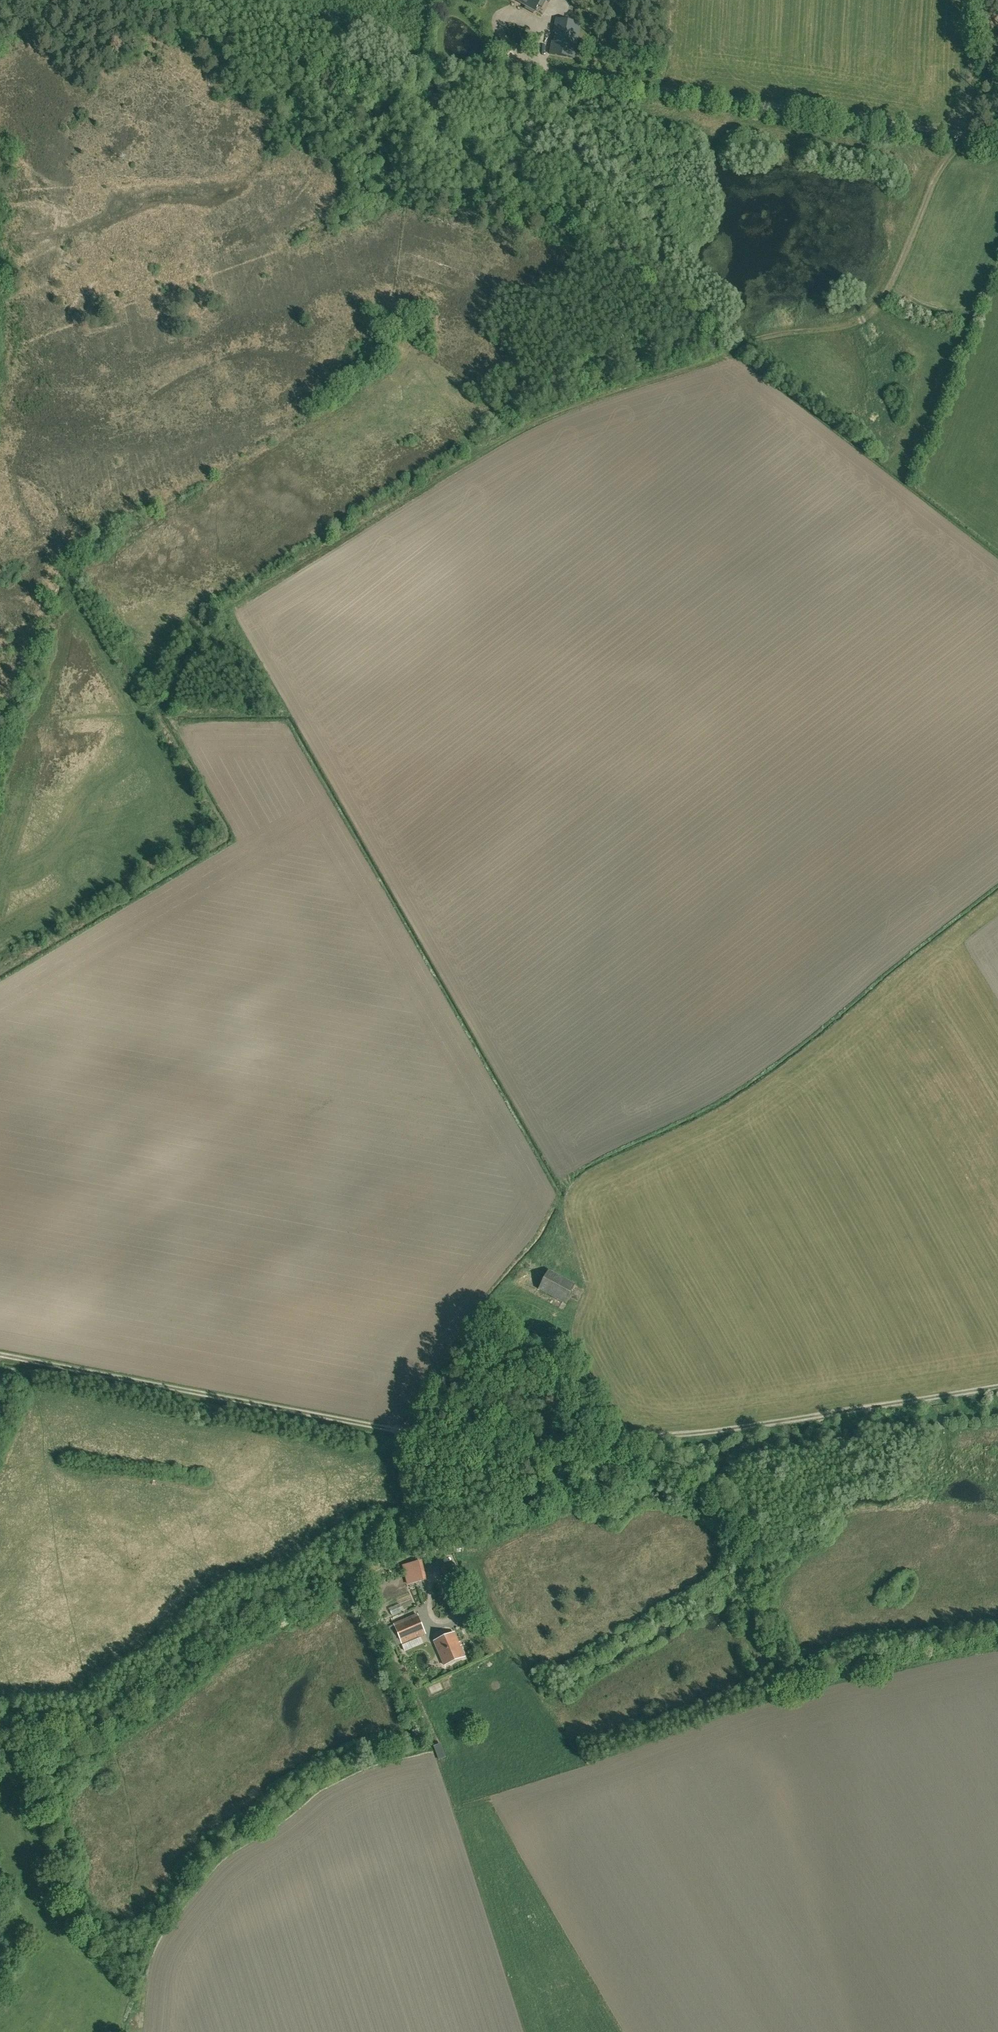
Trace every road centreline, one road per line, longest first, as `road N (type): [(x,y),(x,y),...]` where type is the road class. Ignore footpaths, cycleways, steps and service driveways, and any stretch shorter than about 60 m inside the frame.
road 1 (unclassified): [(997,1388),(694,1435),(533,1441),(371,1427),(0,1355)]
road 2 (track): [(969,135),(942,167),(899,272),(858,323),(754,342),(525,428),(237,615)]

